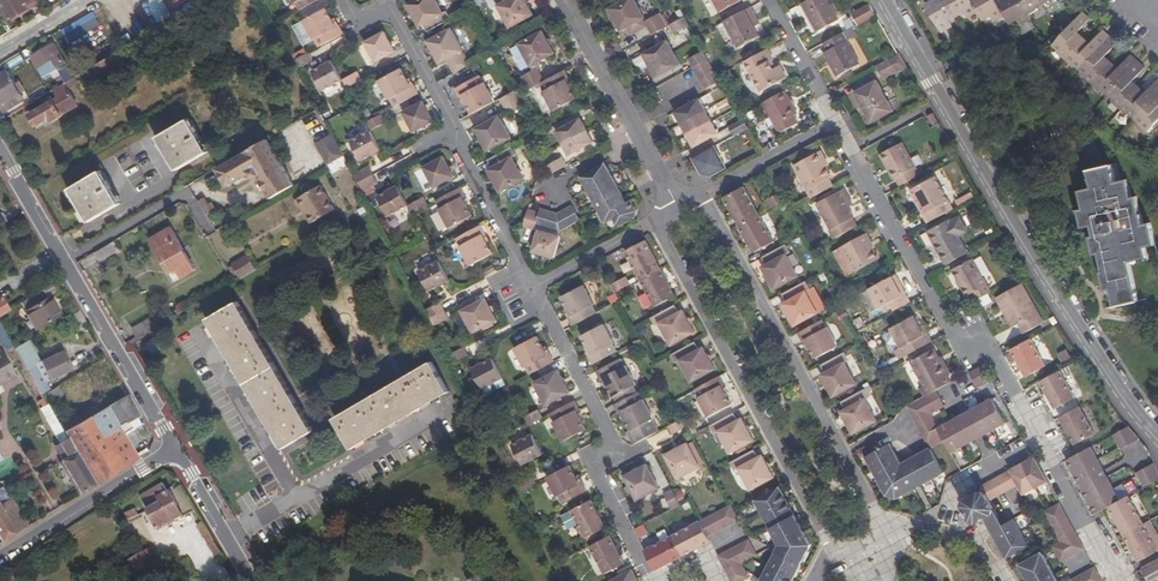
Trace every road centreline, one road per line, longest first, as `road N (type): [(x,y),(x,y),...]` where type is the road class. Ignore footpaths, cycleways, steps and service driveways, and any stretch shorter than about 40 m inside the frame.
road 1 (tertiary): [(1157,435),(1091,350),(887,0)]
road 2 (residential): [(888,537),(702,194)]
road 3 (residential): [(653,220),(837,560)]
road 4 (residential): [(836,122),(955,339),(988,352),(1038,442)]
road 5 (residential): [(174,449),(0,150)]
road 6 (residential): [(653,579),(595,465),(606,428),(529,288)]
road 7 (residential): [(677,207),(563,0)]
road 8 (residential): [(0,557),(174,449)]
road 9 (residential): [(454,133),(388,9),(356,25),(343,0)]
road 10 (residential): [(529,288),(454,133)]
road 11 (residential): [(1038,442),(1115,580)]
road 12 (residential): [(702,194),(836,122)]
road 13 (residential): [(174,449),(250,580)]
road 14 (residential): [(529,288),(653,220)]
road 15 (residential): [(771,0),(836,122)]
road 16 (residential): [(1038,442),(950,491),(938,524)]

